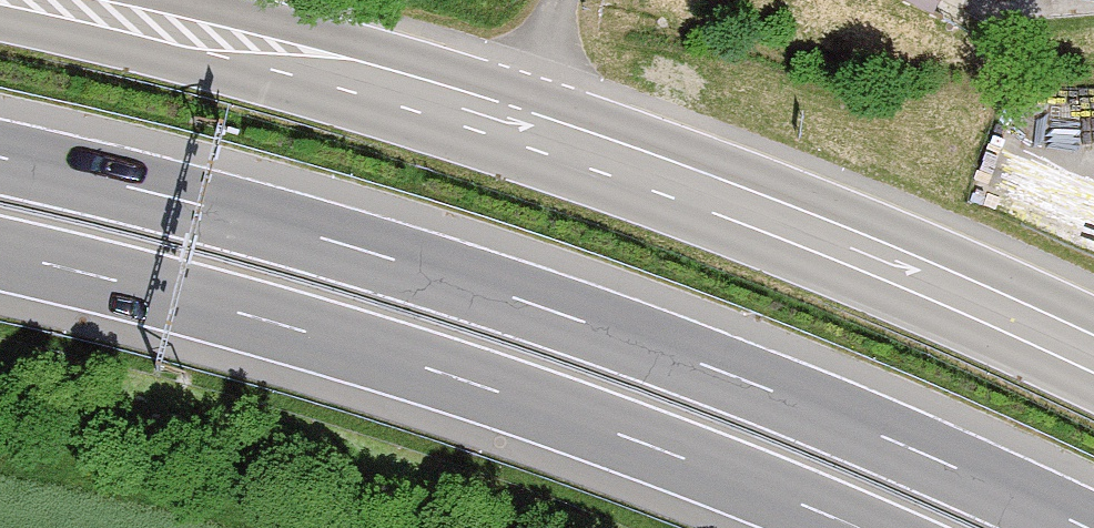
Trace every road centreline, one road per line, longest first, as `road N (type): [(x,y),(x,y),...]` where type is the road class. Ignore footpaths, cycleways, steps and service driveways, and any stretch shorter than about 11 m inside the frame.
road 1 (motorway): [(1079,527),(775,389),(365,252),(0,160)]
road 2 (secondary): [(1093,352),(1021,315),(525,124),(47,0)]
road 3 (motorway): [(0,259),(310,333),(682,456),(848,527)]
road 4 (track): [(525,124),(566,0)]

